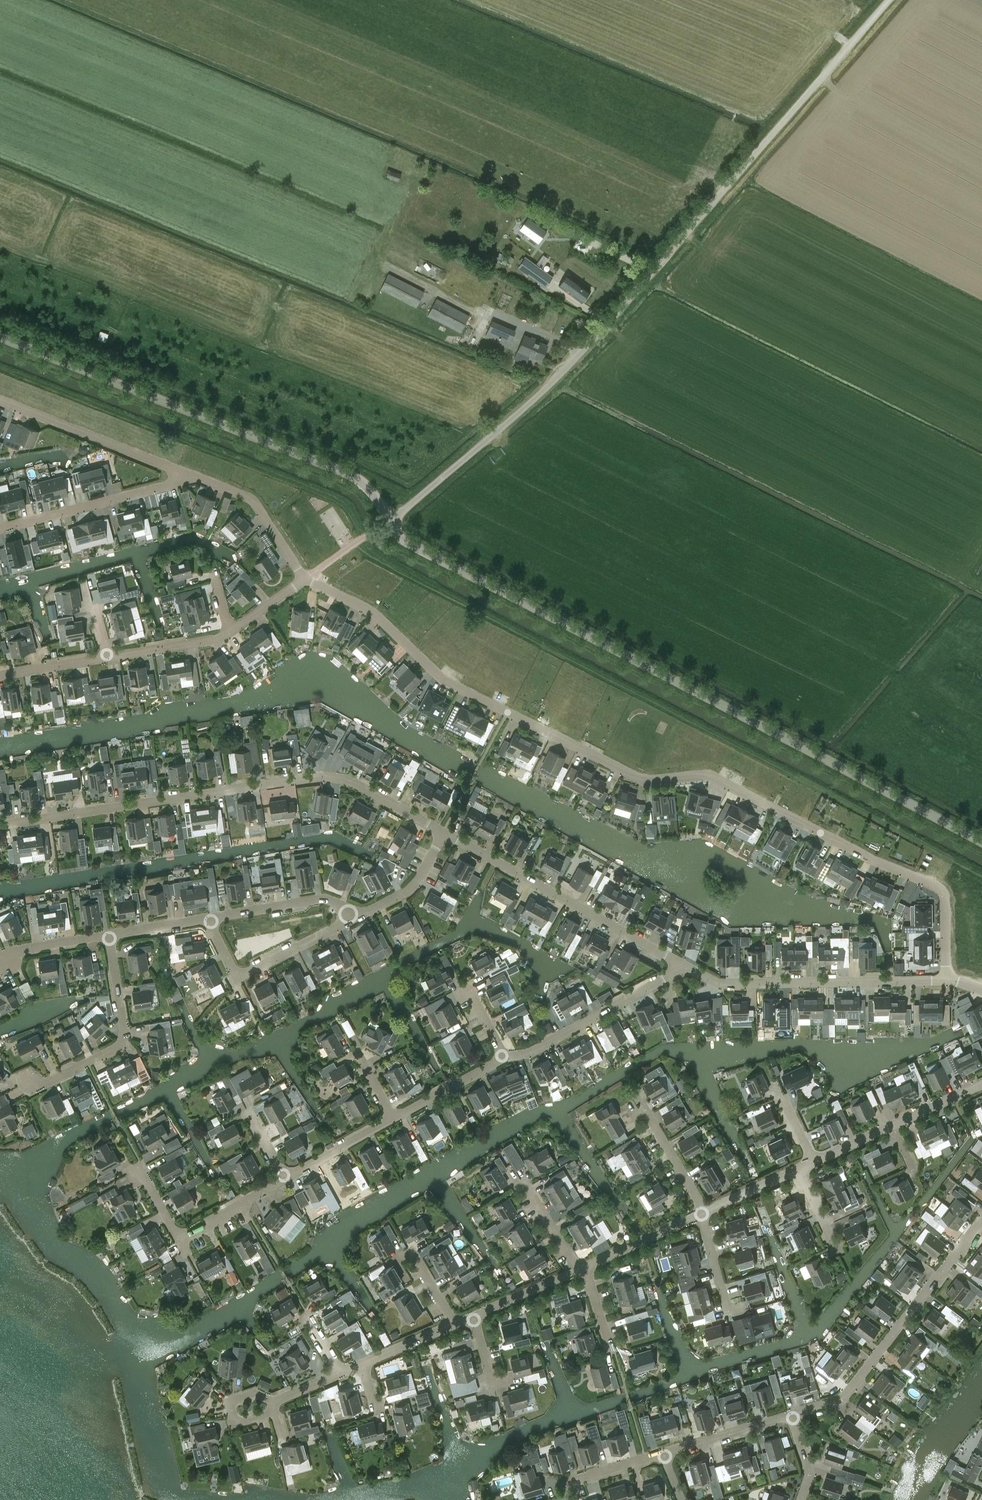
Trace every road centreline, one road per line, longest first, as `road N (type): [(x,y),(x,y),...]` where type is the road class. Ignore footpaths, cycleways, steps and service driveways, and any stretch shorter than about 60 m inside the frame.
road 1 (residential): [(945,982),(938,891),(718,782),(647,783),(459,689),(381,619),(303,579)]
road 2 (unclassified): [(392,521),(570,368),(891,0)]
road 3 (unclassified): [(981,842),(419,547),(392,521)]
road 4 (residential): [(443,834),(335,777),(0,825)]
road 5 (unclassified): [(392,521),(359,481),(338,470),(0,337)]
road 6 (residential): [(792,1415),(847,1395),(981,1217)]
road 7 (residential): [(685,966),(443,834)]
road 8 (residential): [(945,982),(723,984),(685,966)]
road 9 (residential): [(503,1055),(533,1053),(685,966)]
road 10 (residential): [(34,1083),(48,1085),(120,1047),(110,938)]
road 11 (residential): [(141,1169),(175,1235),(185,1237),(284,1180)]
road 12 (residential): [(209,920),(242,976),(361,916)]
road 13 (residential): [(182,473),(0,400)]
road 14 (residential): [(0,529),(155,490),(182,473)]
road 15 (residential): [(981,1085),(817,1161)]
road 16 (residential): [(303,579),(254,503),(182,473)]
road 17 (residential): [(361,916),(309,902),(209,920)]
road 18 (residential): [(663,1453),(792,1415)]
road 19 (residential): [(703,1214),(585,1267)]
road 20 (residential): [(392,1120),(503,1055)]
road 21 (residential): [(108,660),(232,634)]
road 22 (residential): [(284,1180),(392,1120)]
road 23 (residential): [(361,916),(407,892),(443,834)]

